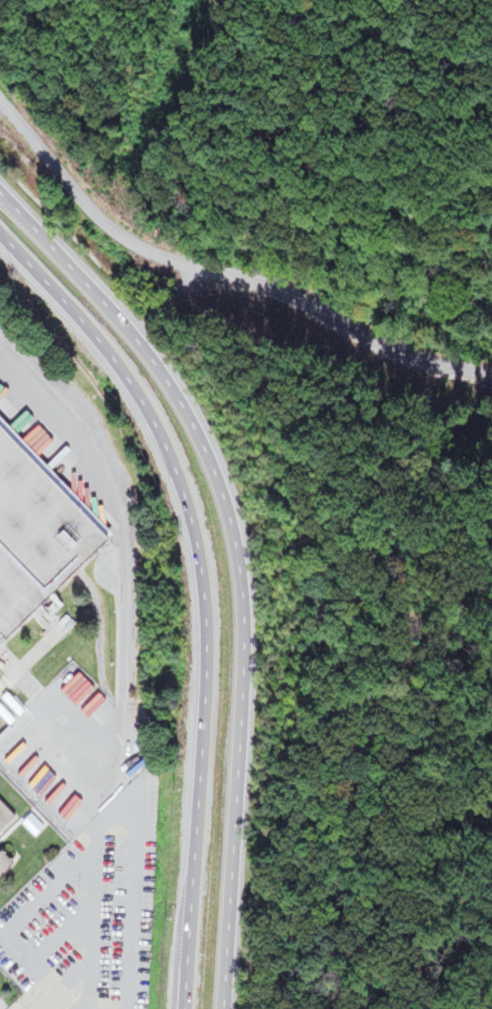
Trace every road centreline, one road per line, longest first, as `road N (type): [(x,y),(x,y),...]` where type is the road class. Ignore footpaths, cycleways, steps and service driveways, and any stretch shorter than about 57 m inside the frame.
road 1 (trunk): [(222,1008),(244,656),(226,509),(194,429),(154,363),(0,192)]
road 2 (trunk): [(0,234),(140,396),(192,524),(206,660),(184,1008)]

